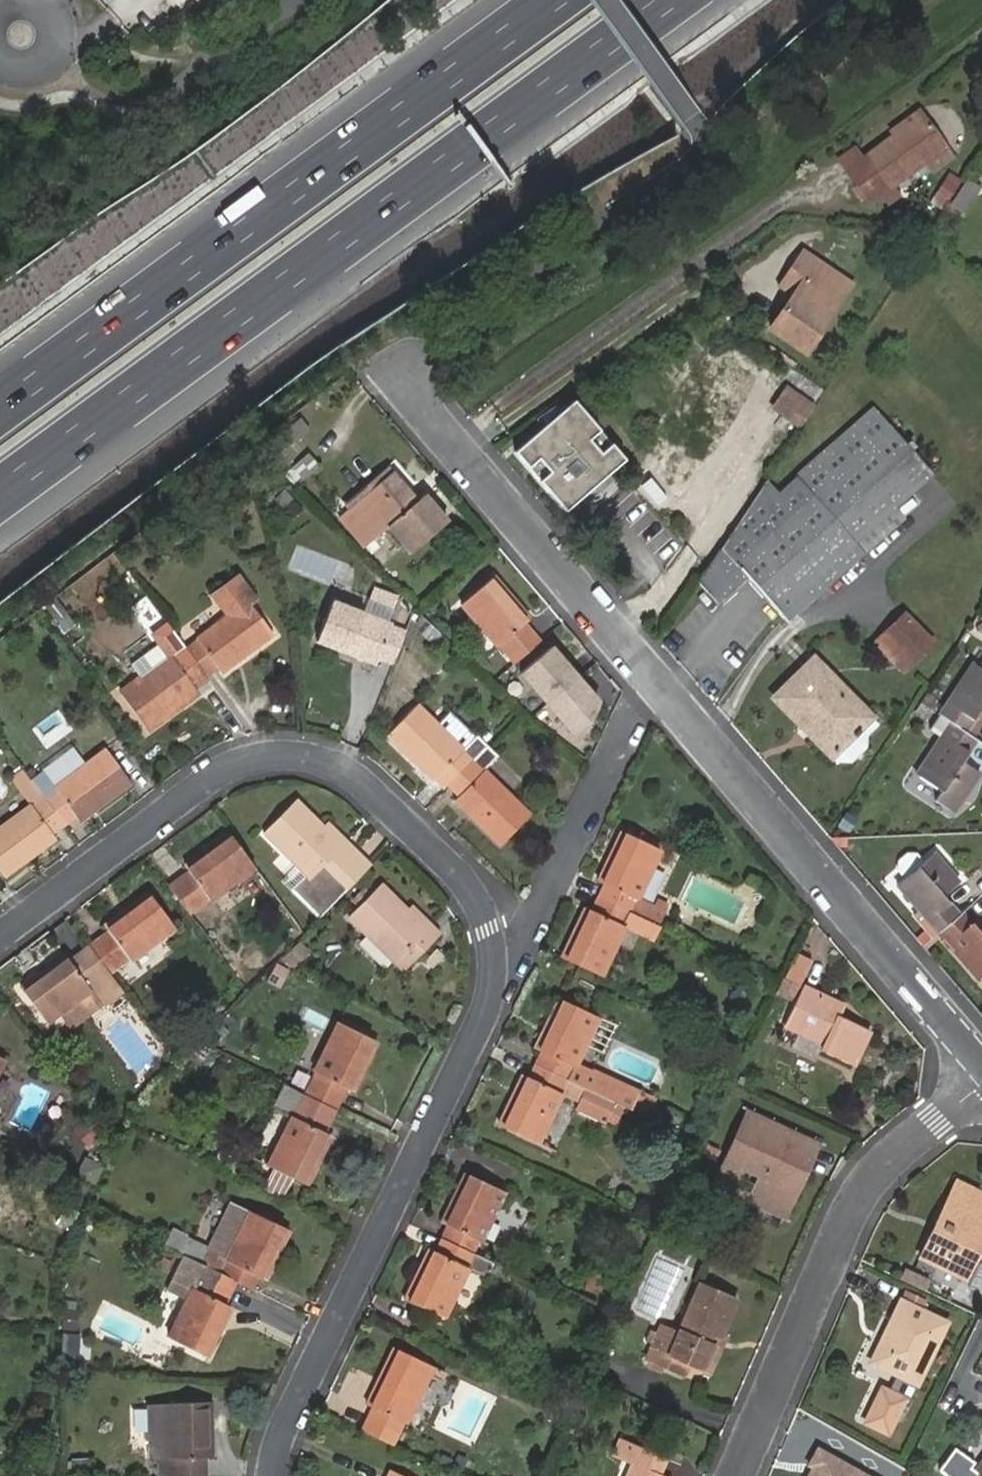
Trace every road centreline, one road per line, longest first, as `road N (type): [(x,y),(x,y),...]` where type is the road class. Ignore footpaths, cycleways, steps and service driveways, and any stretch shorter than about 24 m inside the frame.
road 1 (residential): [(399,381),(981,1063)]
road 2 (motorway): [(0,496),(673,0)]
road 3 (motorway): [(558,0),(0,415)]
road 4 (residential): [(0,940),(240,765),(291,757),(367,786),(464,880),(486,914),(495,948),(492,996)]
road 5 (residential): [(492,996),(276,1449),(273,1475)]
road 6 (residential): [(733,1475),(858,1197),(925,1126),(981,1087)]
road 7 (residential): [(492,996),(606,784)]

